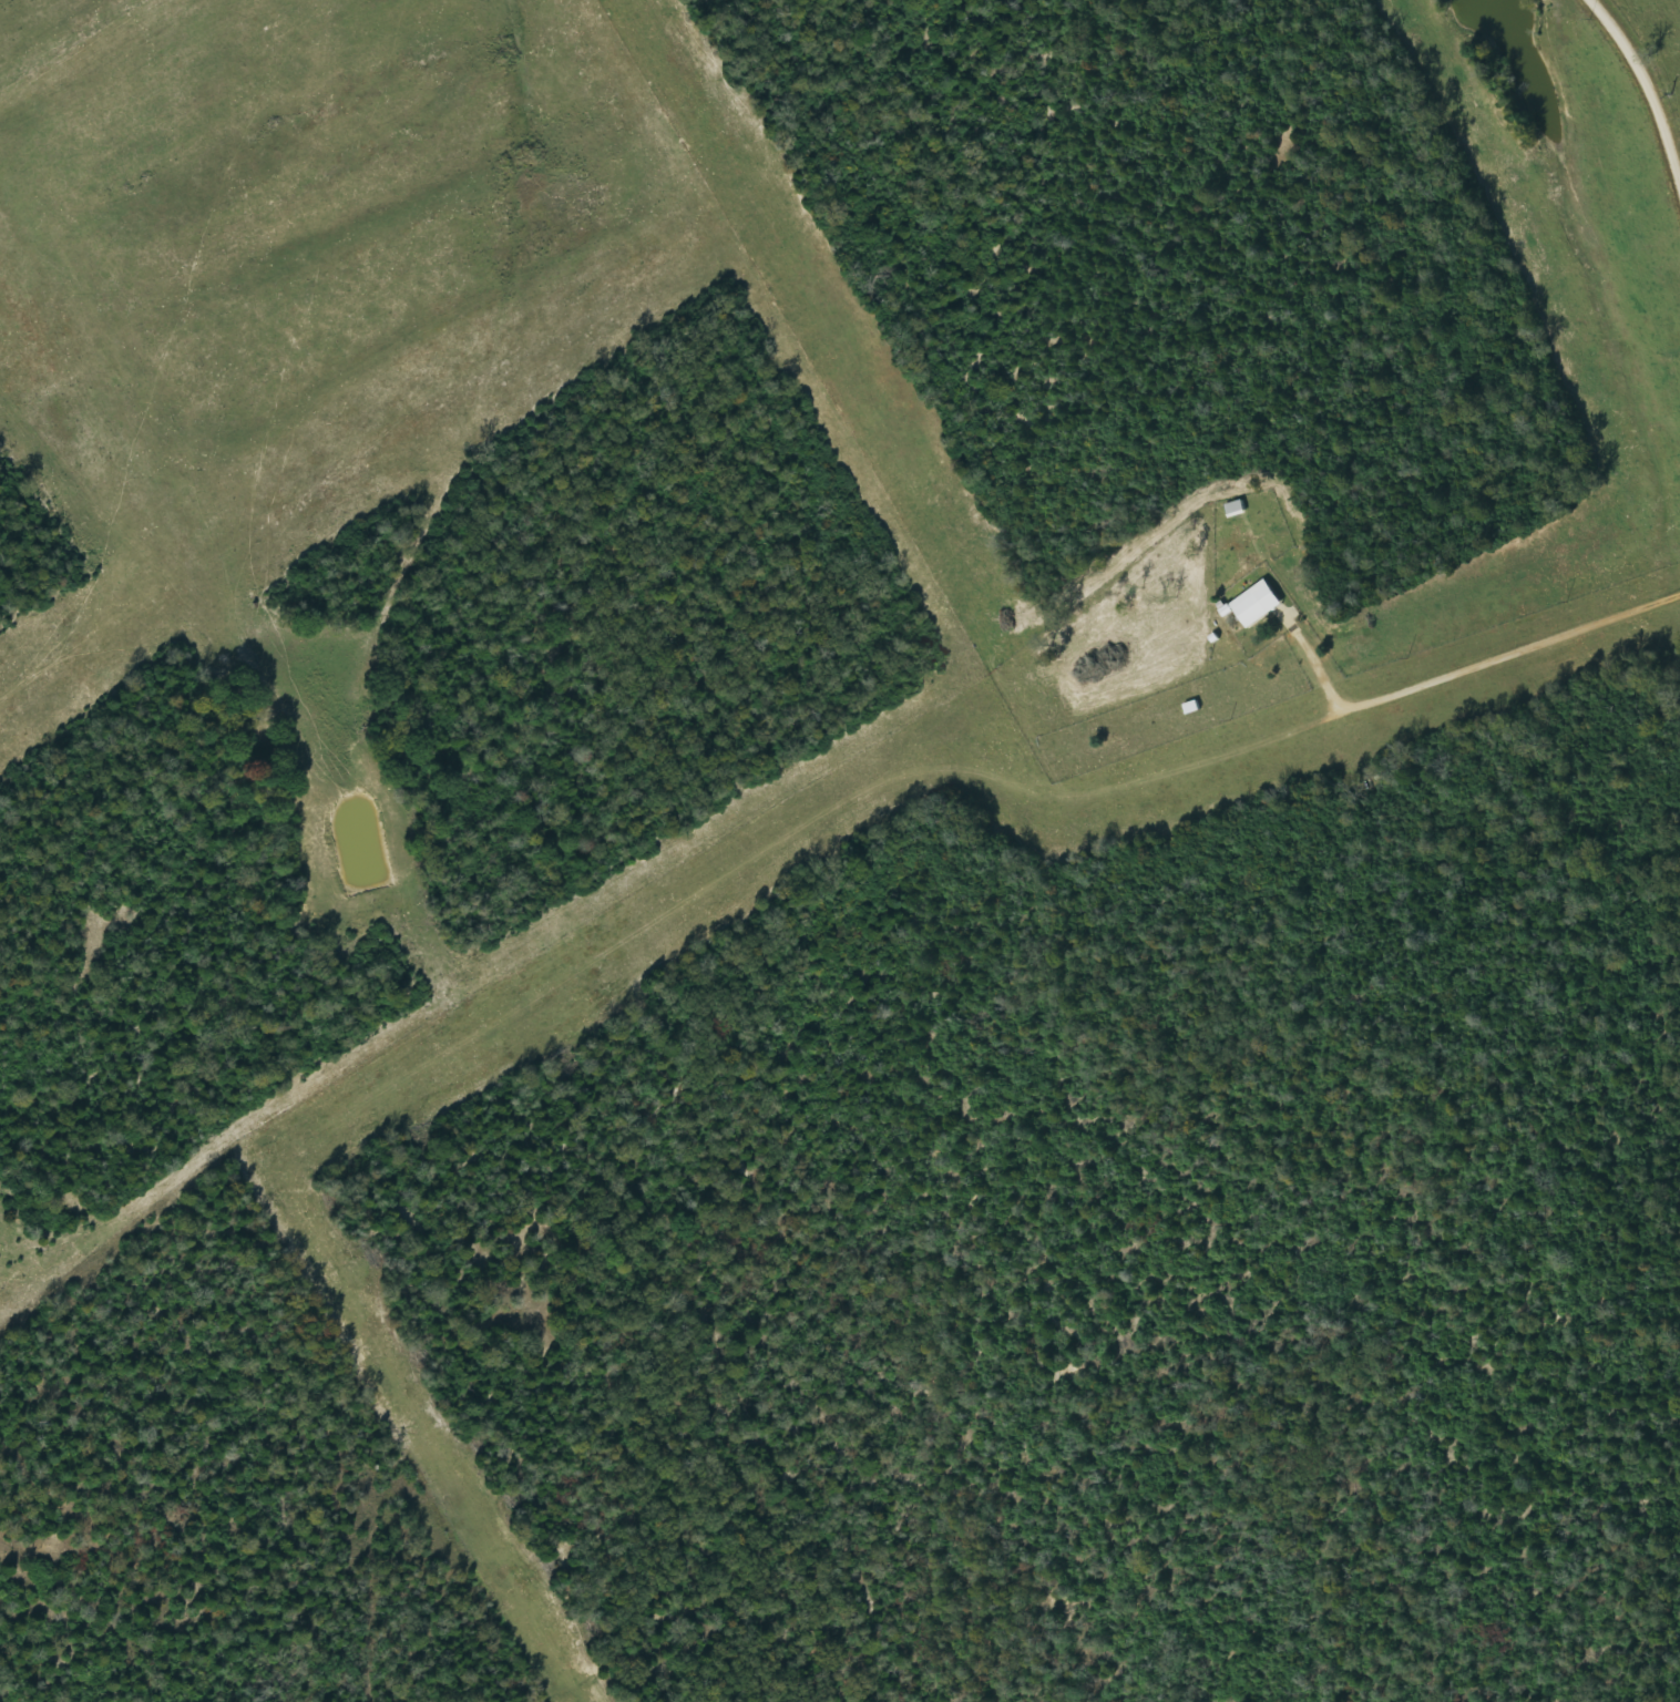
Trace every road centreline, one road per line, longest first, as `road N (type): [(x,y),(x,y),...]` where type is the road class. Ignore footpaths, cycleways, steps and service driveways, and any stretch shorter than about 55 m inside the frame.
road 1 (residential): [(1679,191),(1651,94),(1588,0)]

